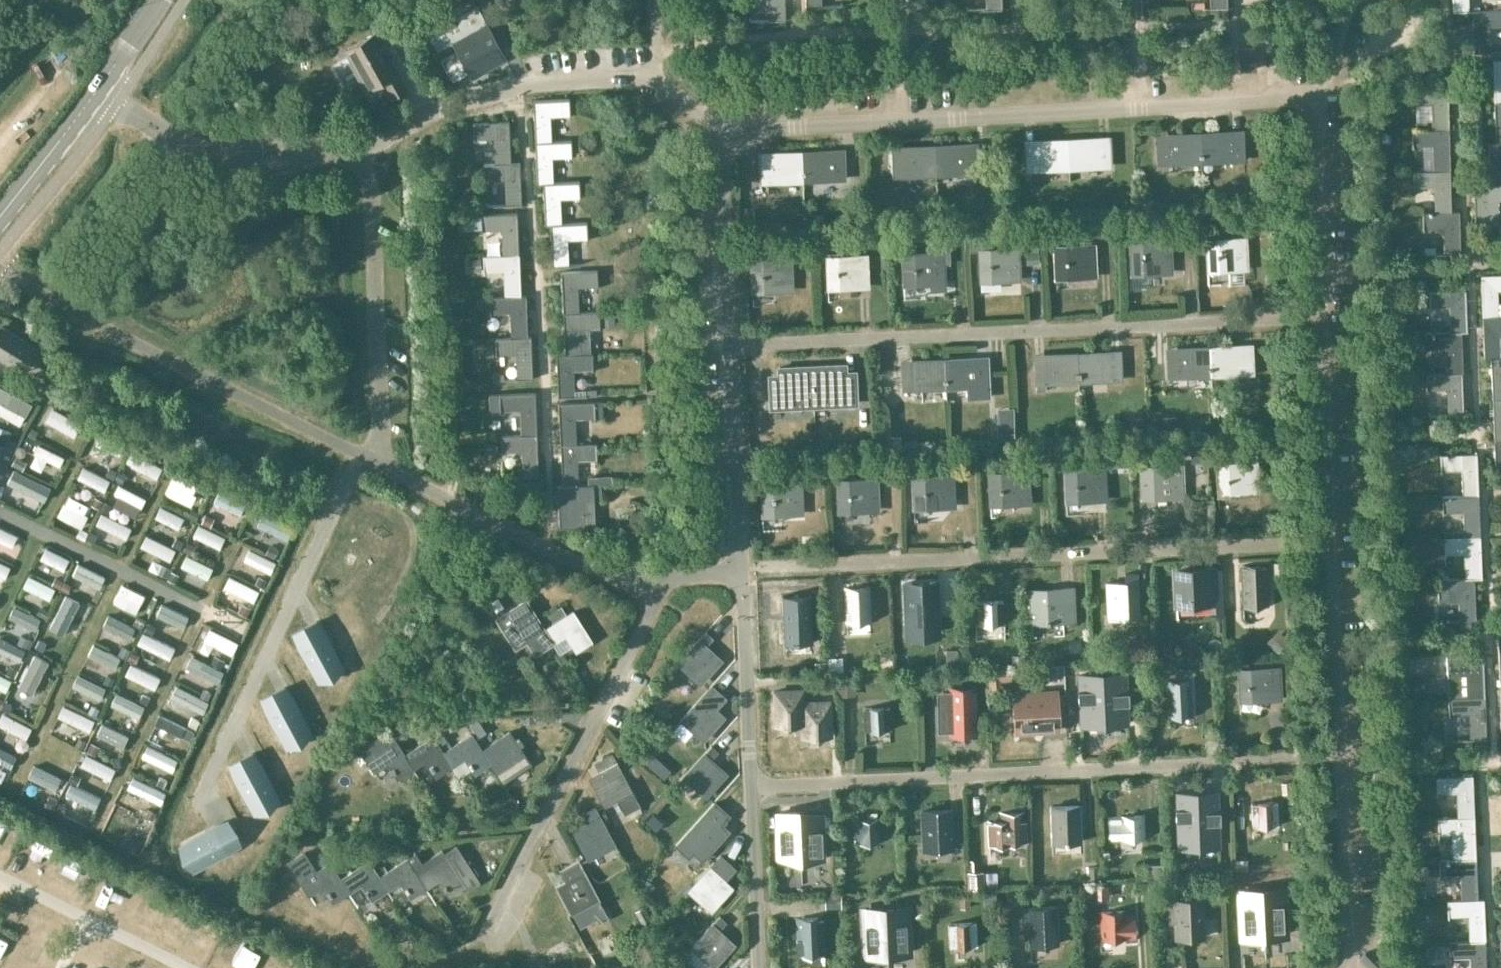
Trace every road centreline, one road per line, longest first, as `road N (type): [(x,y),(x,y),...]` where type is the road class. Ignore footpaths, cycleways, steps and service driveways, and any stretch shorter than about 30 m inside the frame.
road 1 (residential): [(1325,88),(722,119),(771,967)]
road 2 (residential): [(1361,967),(1331,266)]
road 3 (secondary): [(0,229),(166,0)]
road 4 (residential): [(1331,266),(1325,88)]

